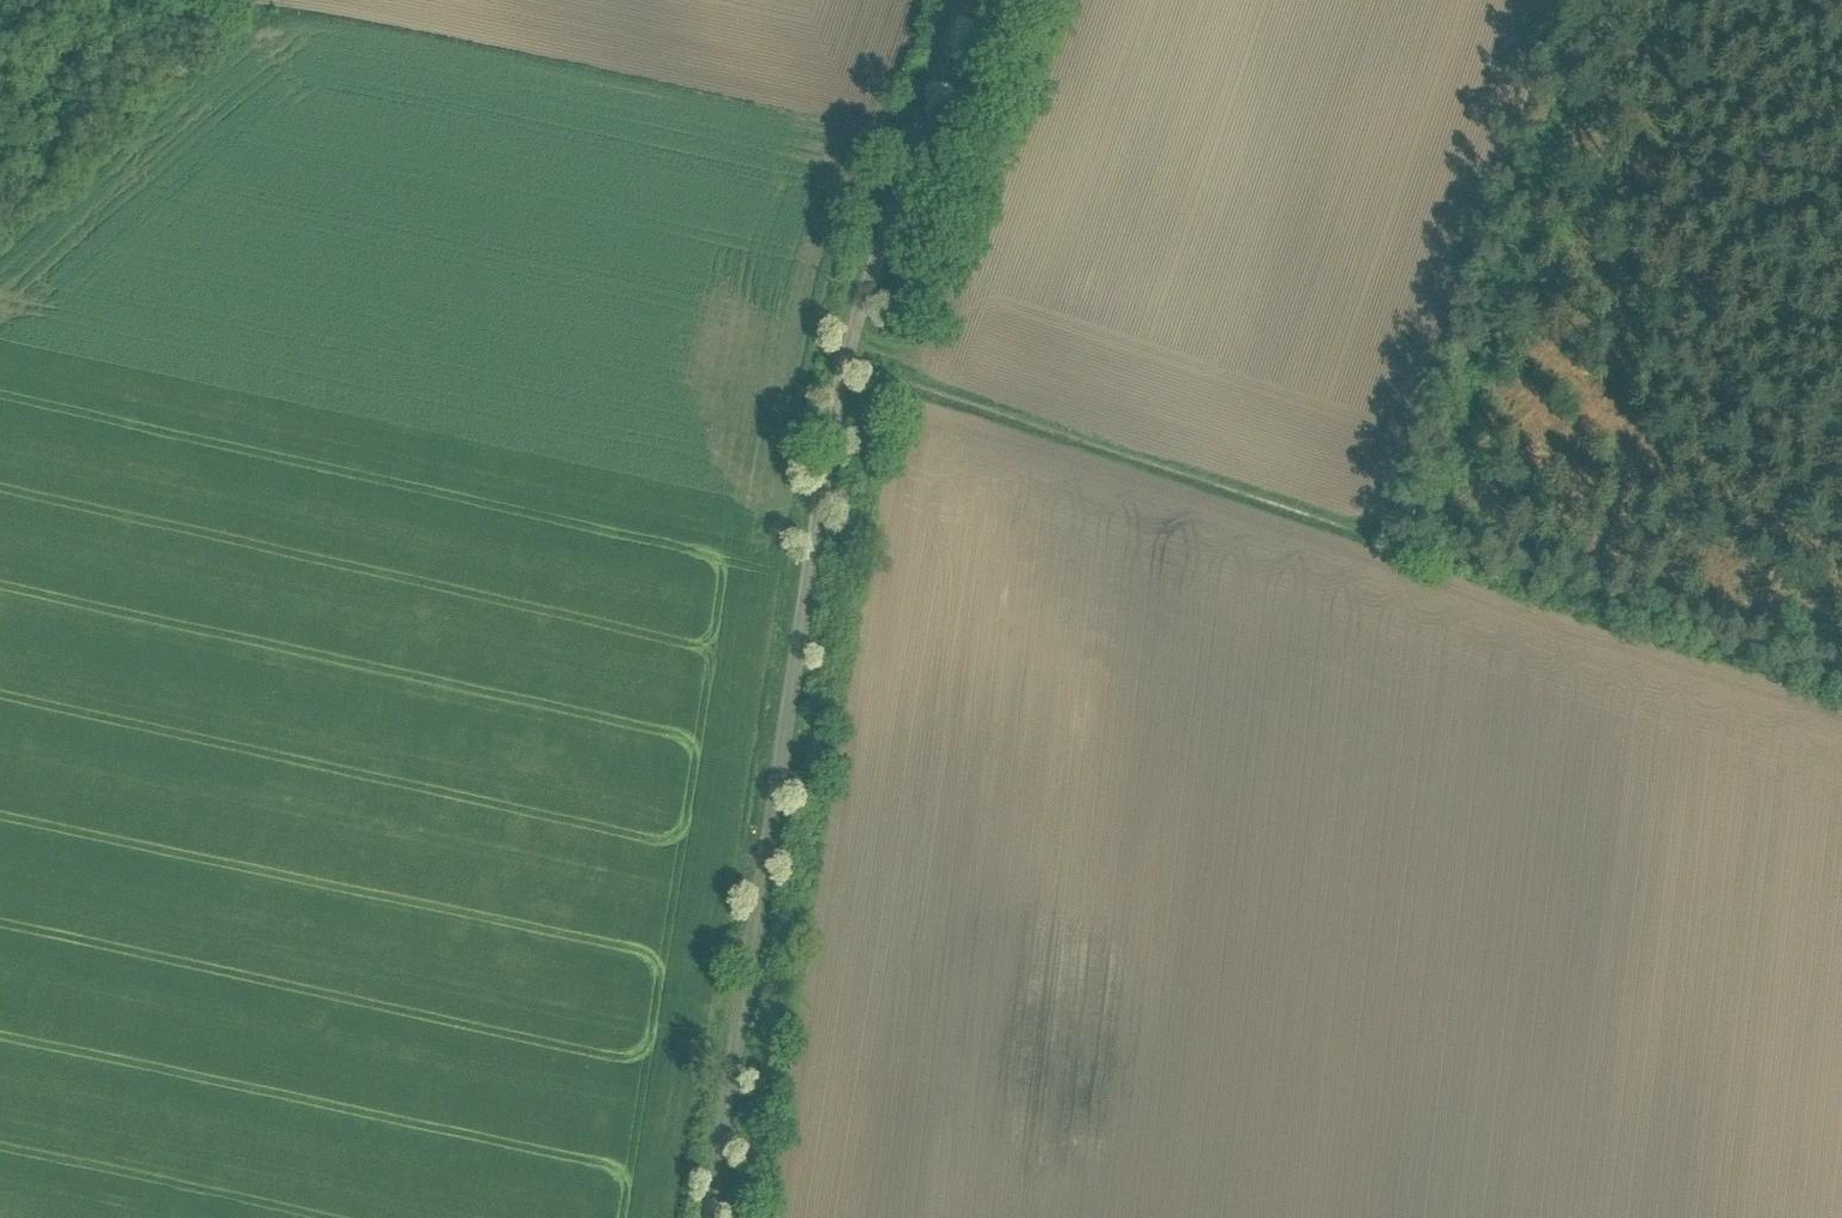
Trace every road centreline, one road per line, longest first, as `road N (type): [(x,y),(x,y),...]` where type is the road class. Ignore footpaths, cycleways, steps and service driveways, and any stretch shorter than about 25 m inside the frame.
road 1 (unclassified): [(967,0),(836,383),(705,1217)]

